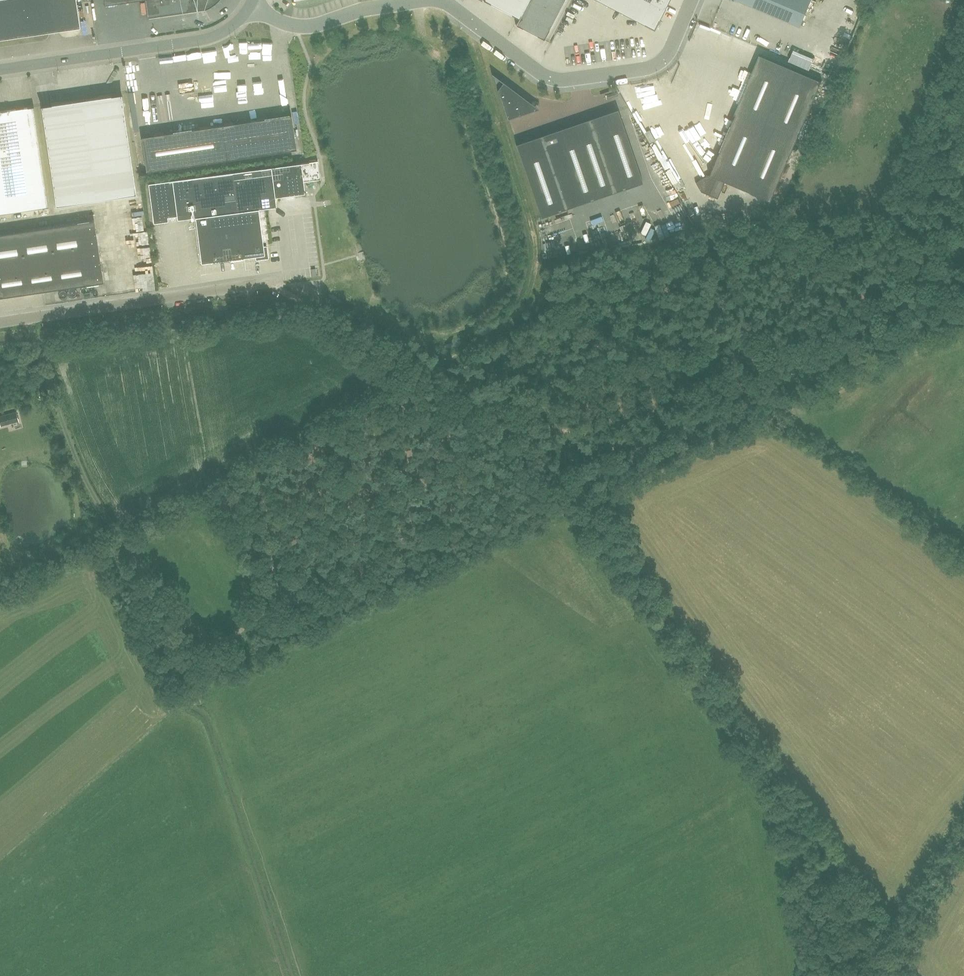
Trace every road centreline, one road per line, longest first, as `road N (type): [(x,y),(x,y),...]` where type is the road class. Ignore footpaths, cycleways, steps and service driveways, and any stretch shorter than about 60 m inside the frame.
road 1 (track): [(893,950),(586,509),(380,351),(271,283)]
road 2 (unclassified): [(692,0),(657,64),(564,81),(541,74),(439,3),(369,10),(313,27),(247,9)]
road 3 (unclassified): [(271,283),(0,324)]
road 4 (residential): [(0,70),(215,37),(247,9)]
road 5 (track): [(963,843),(893,950)]

